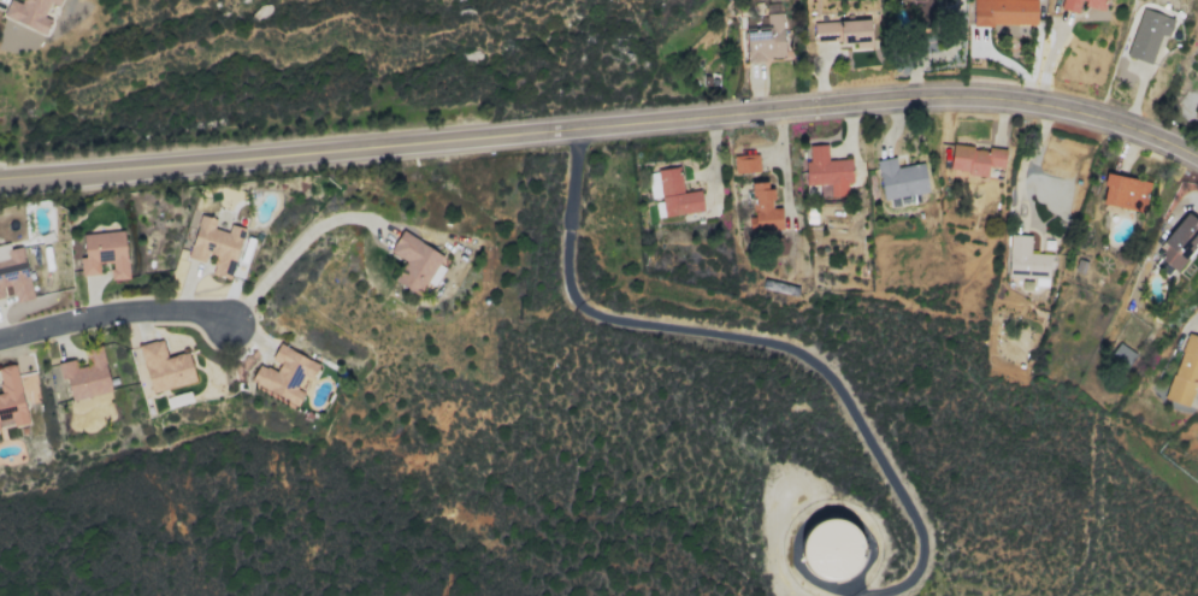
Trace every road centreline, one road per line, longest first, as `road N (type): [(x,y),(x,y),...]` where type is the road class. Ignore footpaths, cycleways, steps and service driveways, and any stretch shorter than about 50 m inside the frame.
road 1 (residential): [(0,183),(968,101),(1031,104),(1131,128),(1197,159)]
road 2 (residential): [(0,341),(149,313),(231,325)]

